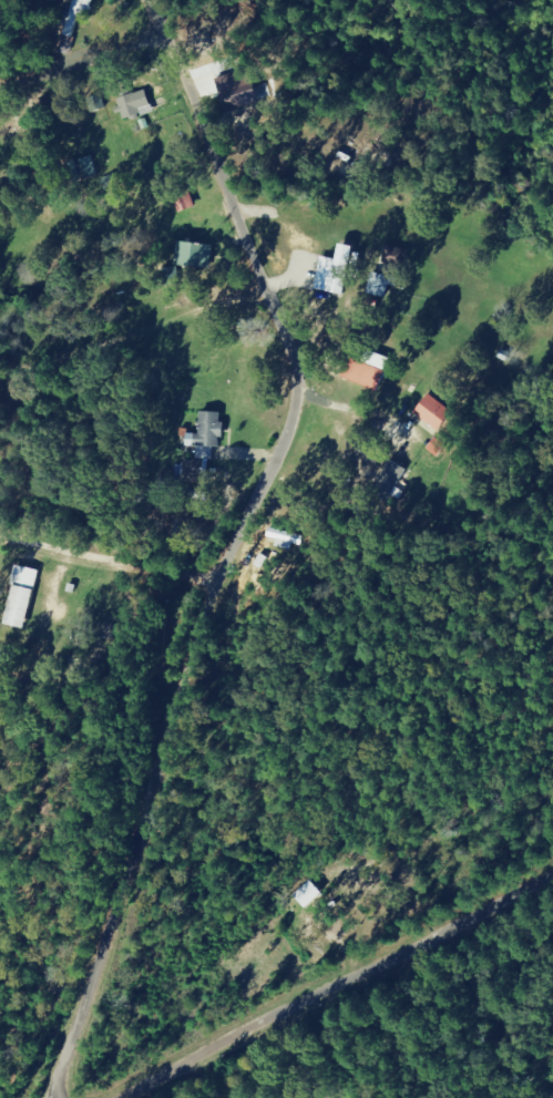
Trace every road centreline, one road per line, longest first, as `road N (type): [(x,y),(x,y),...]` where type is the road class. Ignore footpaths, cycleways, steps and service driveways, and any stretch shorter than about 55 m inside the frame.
road 1 (residential): [(101,1097),(144,993),(254,634),(320,495),(276,269),(175,0)]
road 2 (residential): [(552,875),(248,1037),(192,1097)]

